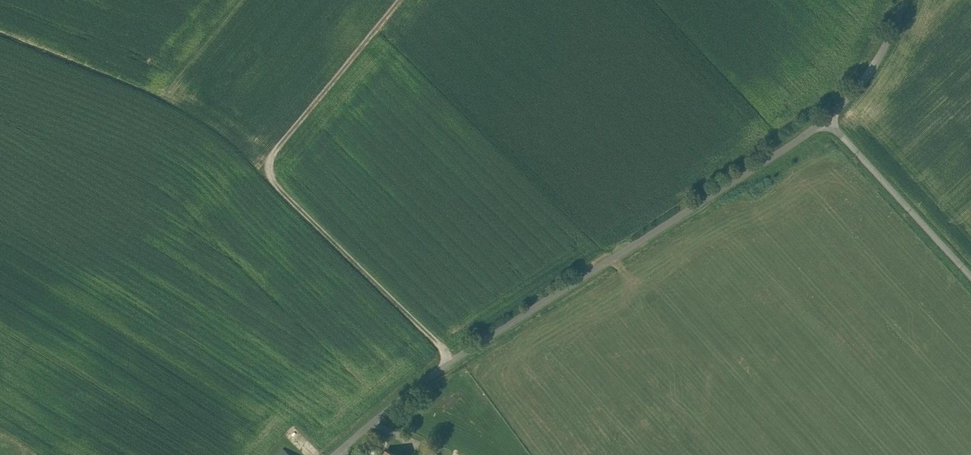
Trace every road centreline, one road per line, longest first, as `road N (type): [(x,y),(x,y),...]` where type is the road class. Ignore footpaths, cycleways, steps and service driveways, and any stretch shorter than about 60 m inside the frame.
road 1 (unclassified): [(905,0),(863,83),(829,119),(321,454)]
road 2 (track): [(398,0),(271,156),(270,172),(450,362)]

